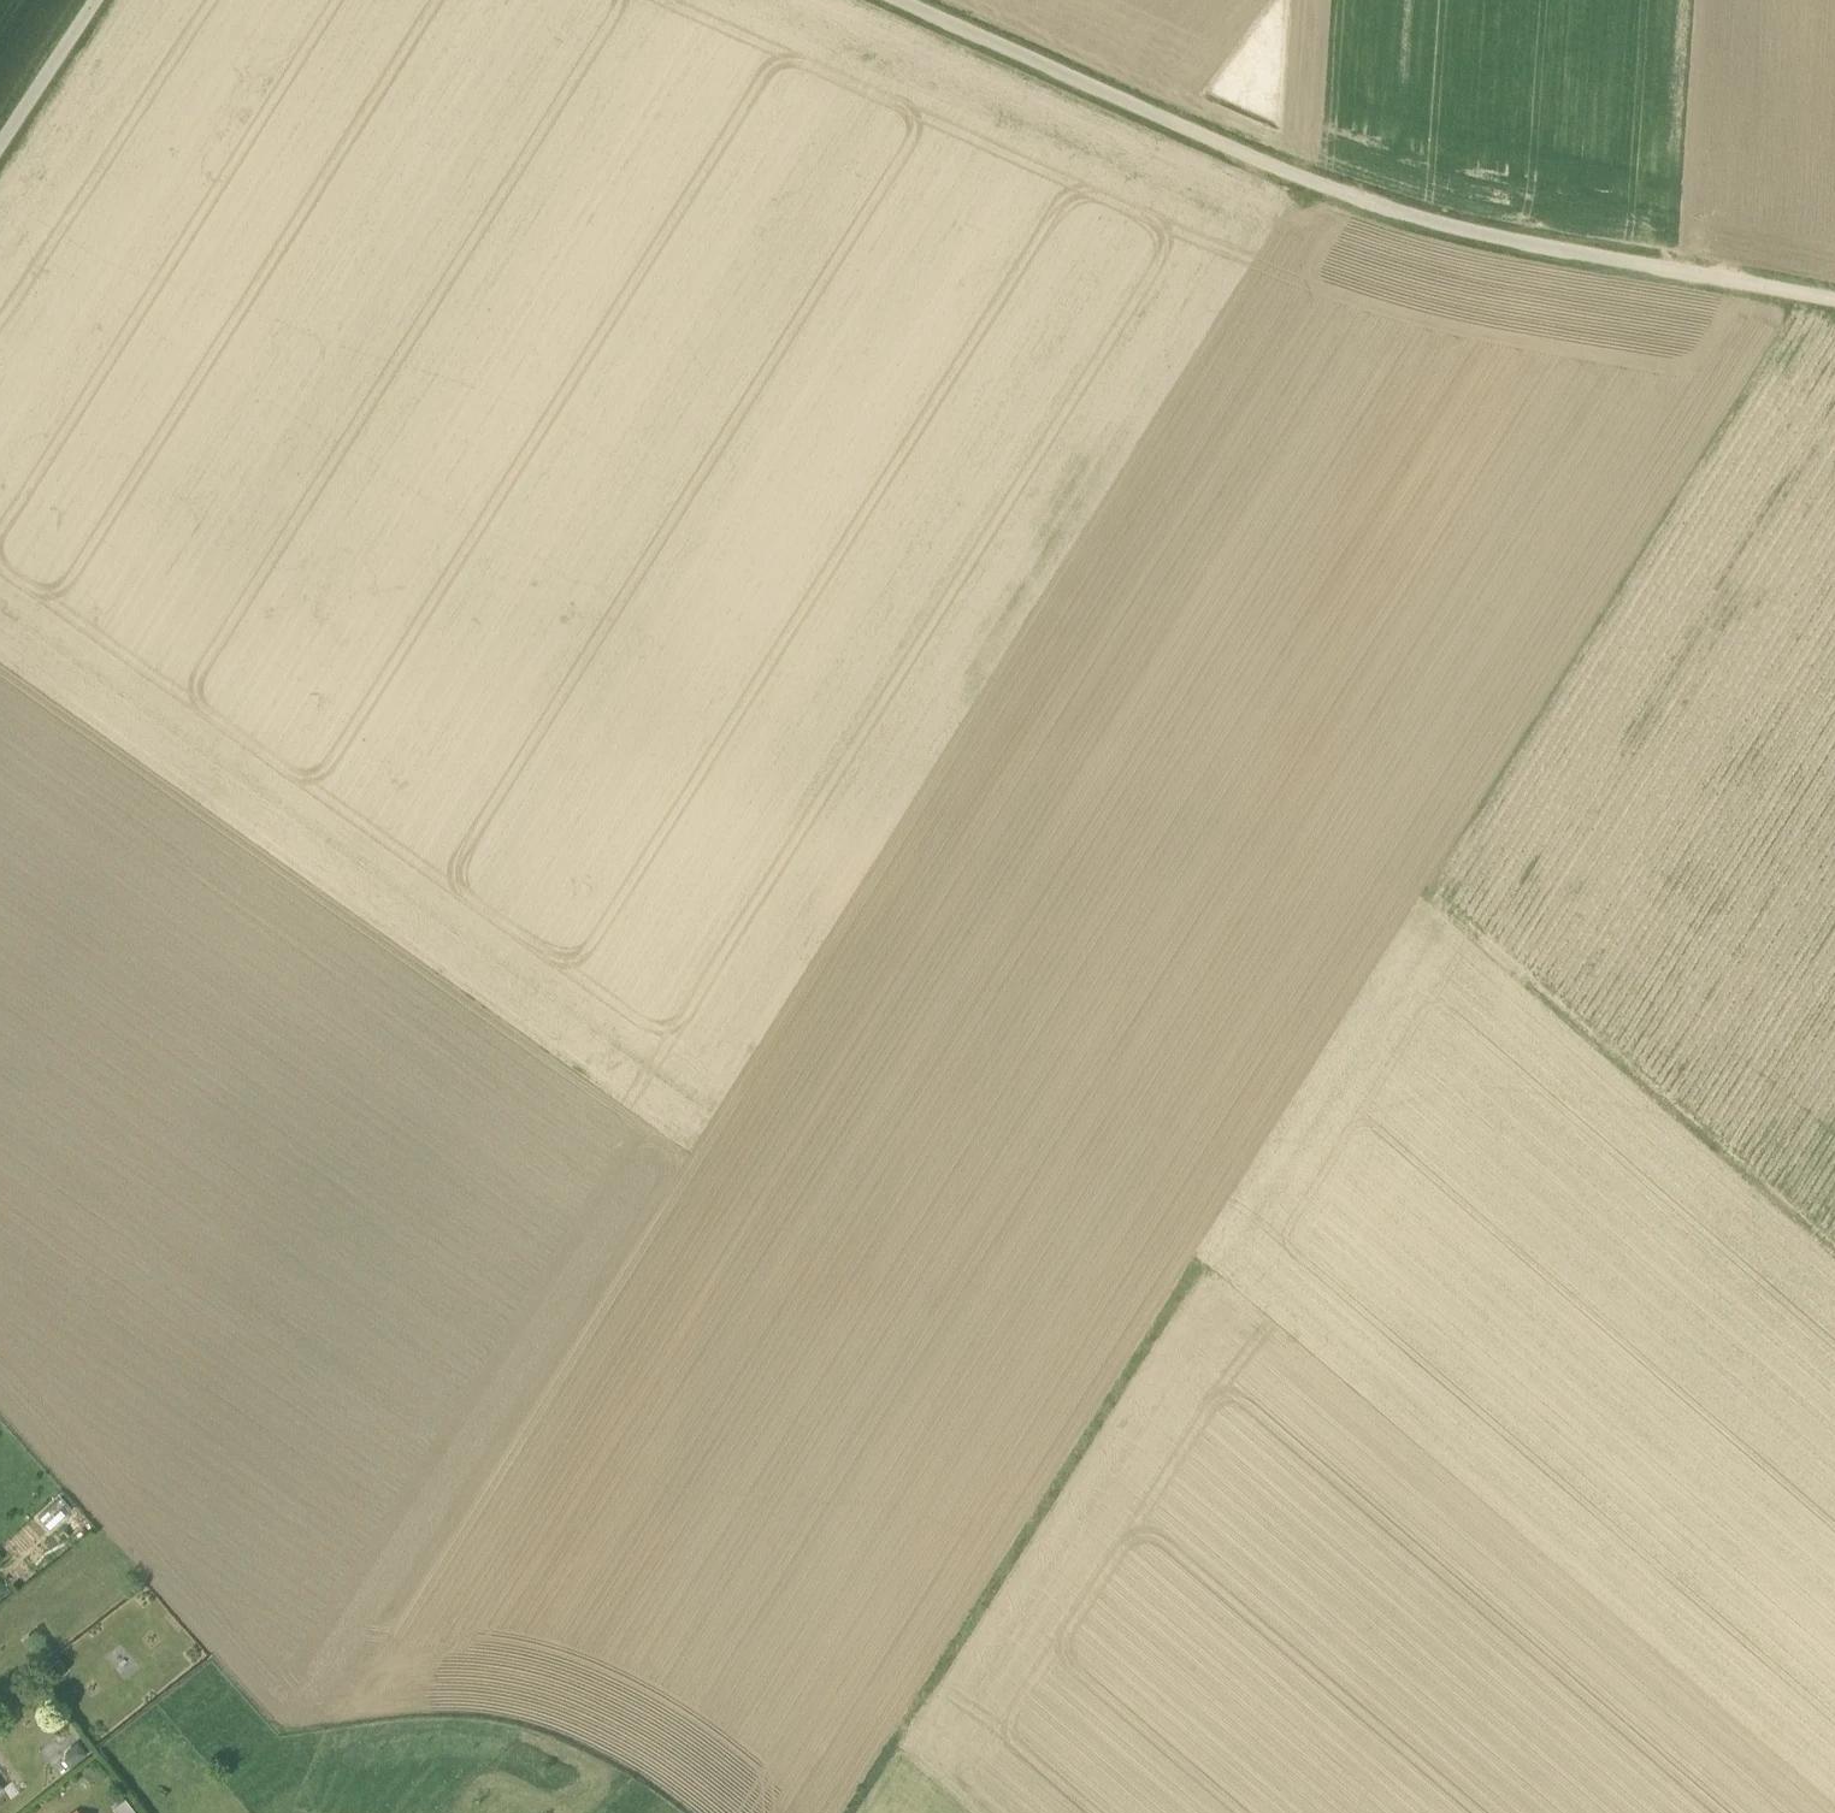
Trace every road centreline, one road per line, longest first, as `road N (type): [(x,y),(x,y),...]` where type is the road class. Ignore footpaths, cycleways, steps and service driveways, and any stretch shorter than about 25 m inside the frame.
road 1 (unclassified): [(1834,295),(1375,197),(1182,124),(906,0)]
road 2 (unclassified): [(99,0),(0,150)]

